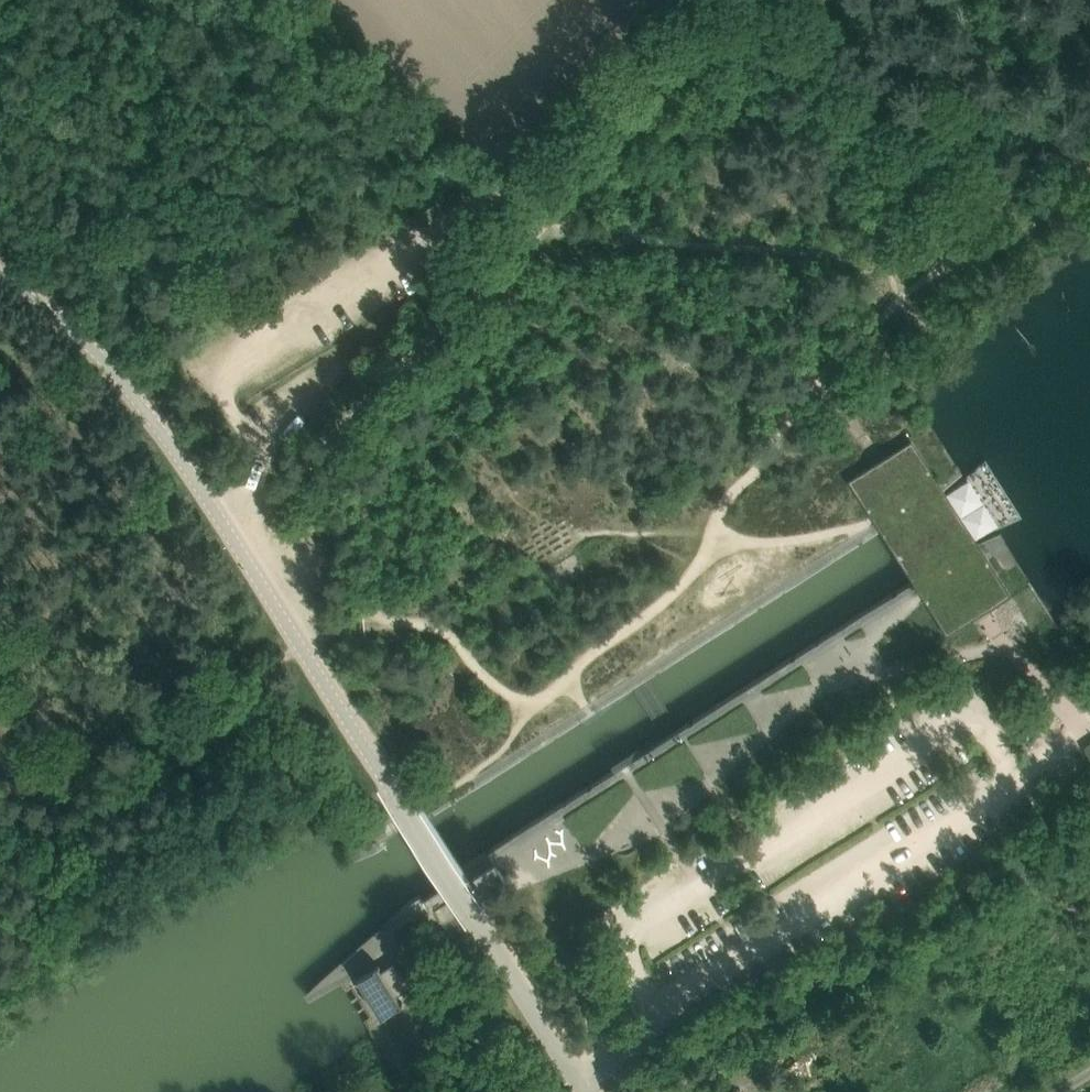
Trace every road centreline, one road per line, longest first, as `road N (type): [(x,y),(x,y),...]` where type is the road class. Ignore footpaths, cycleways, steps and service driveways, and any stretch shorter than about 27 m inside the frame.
road 1 (unclassified): [(584,1091),(494,937),(213,505),(109,369),(0,269)]
road 2 (track): [(293,622),(441,626),(523,705),(569,684),(577,664),(720,545)]
road 3 (track): [(233,534),(526,243)]
road 4 (track): [(526,243),(719,38)]
road 5 (track): [(720,545),(872,529)]

